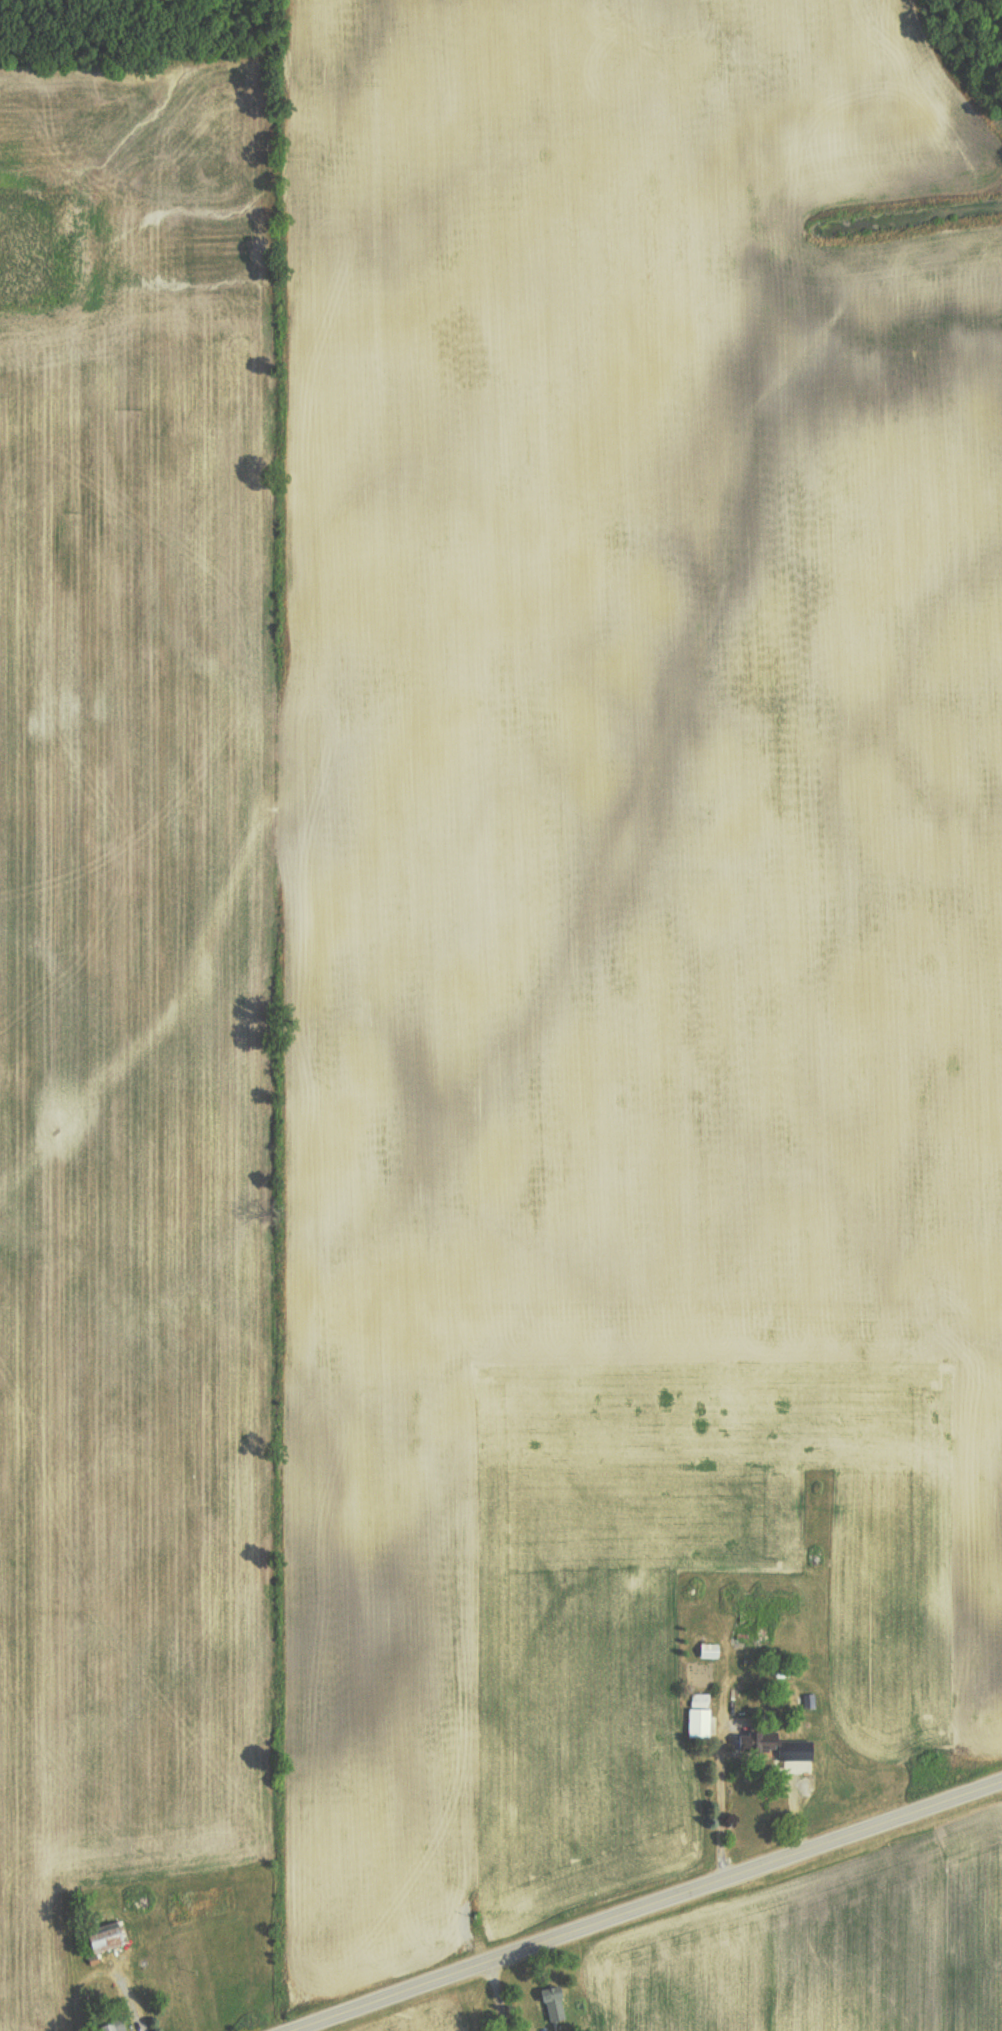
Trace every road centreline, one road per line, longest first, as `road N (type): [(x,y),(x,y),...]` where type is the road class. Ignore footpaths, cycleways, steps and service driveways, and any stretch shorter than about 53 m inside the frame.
road 1 (secondary): [(315,2030),(1001,1789)]

